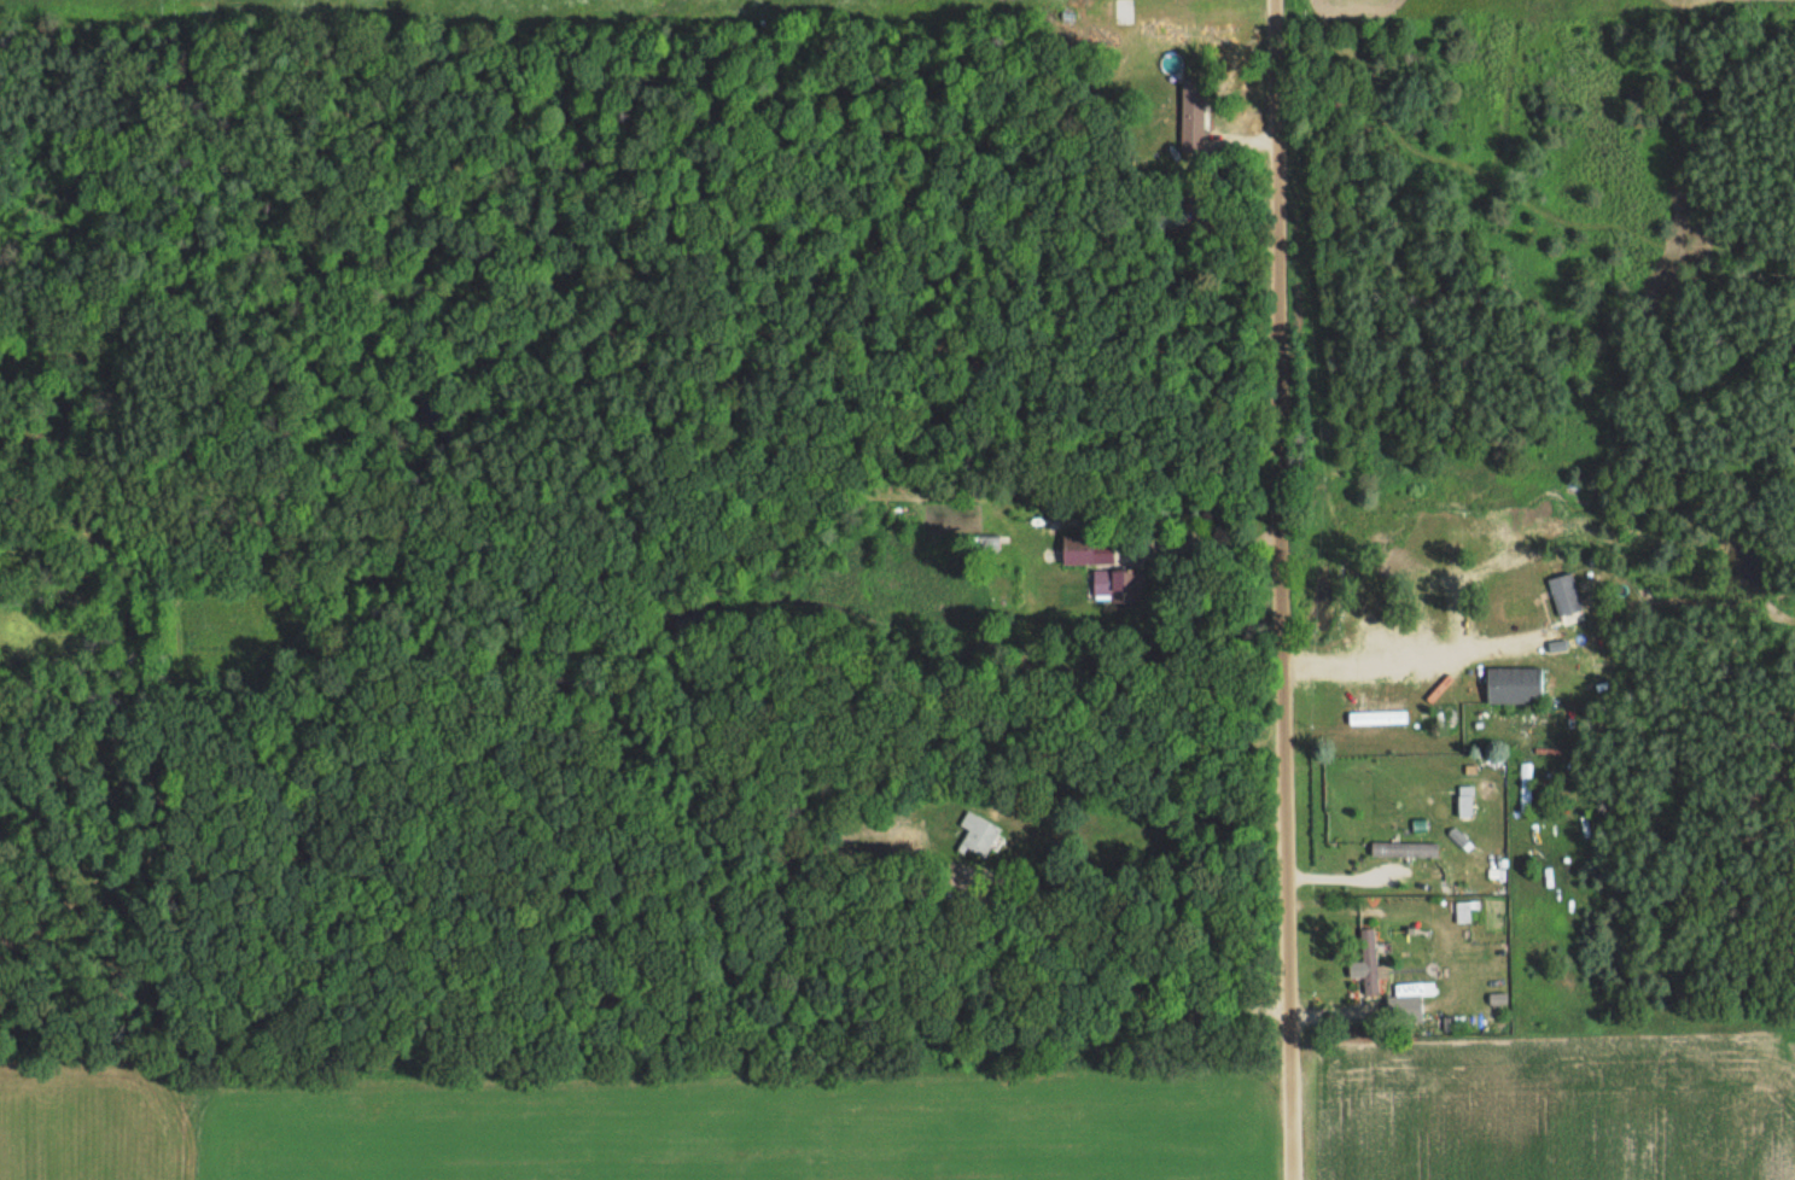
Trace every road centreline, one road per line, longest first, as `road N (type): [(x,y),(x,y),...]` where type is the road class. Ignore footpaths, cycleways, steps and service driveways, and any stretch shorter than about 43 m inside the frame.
road 1 (residential): [(1284,1179),(1267,0)]

